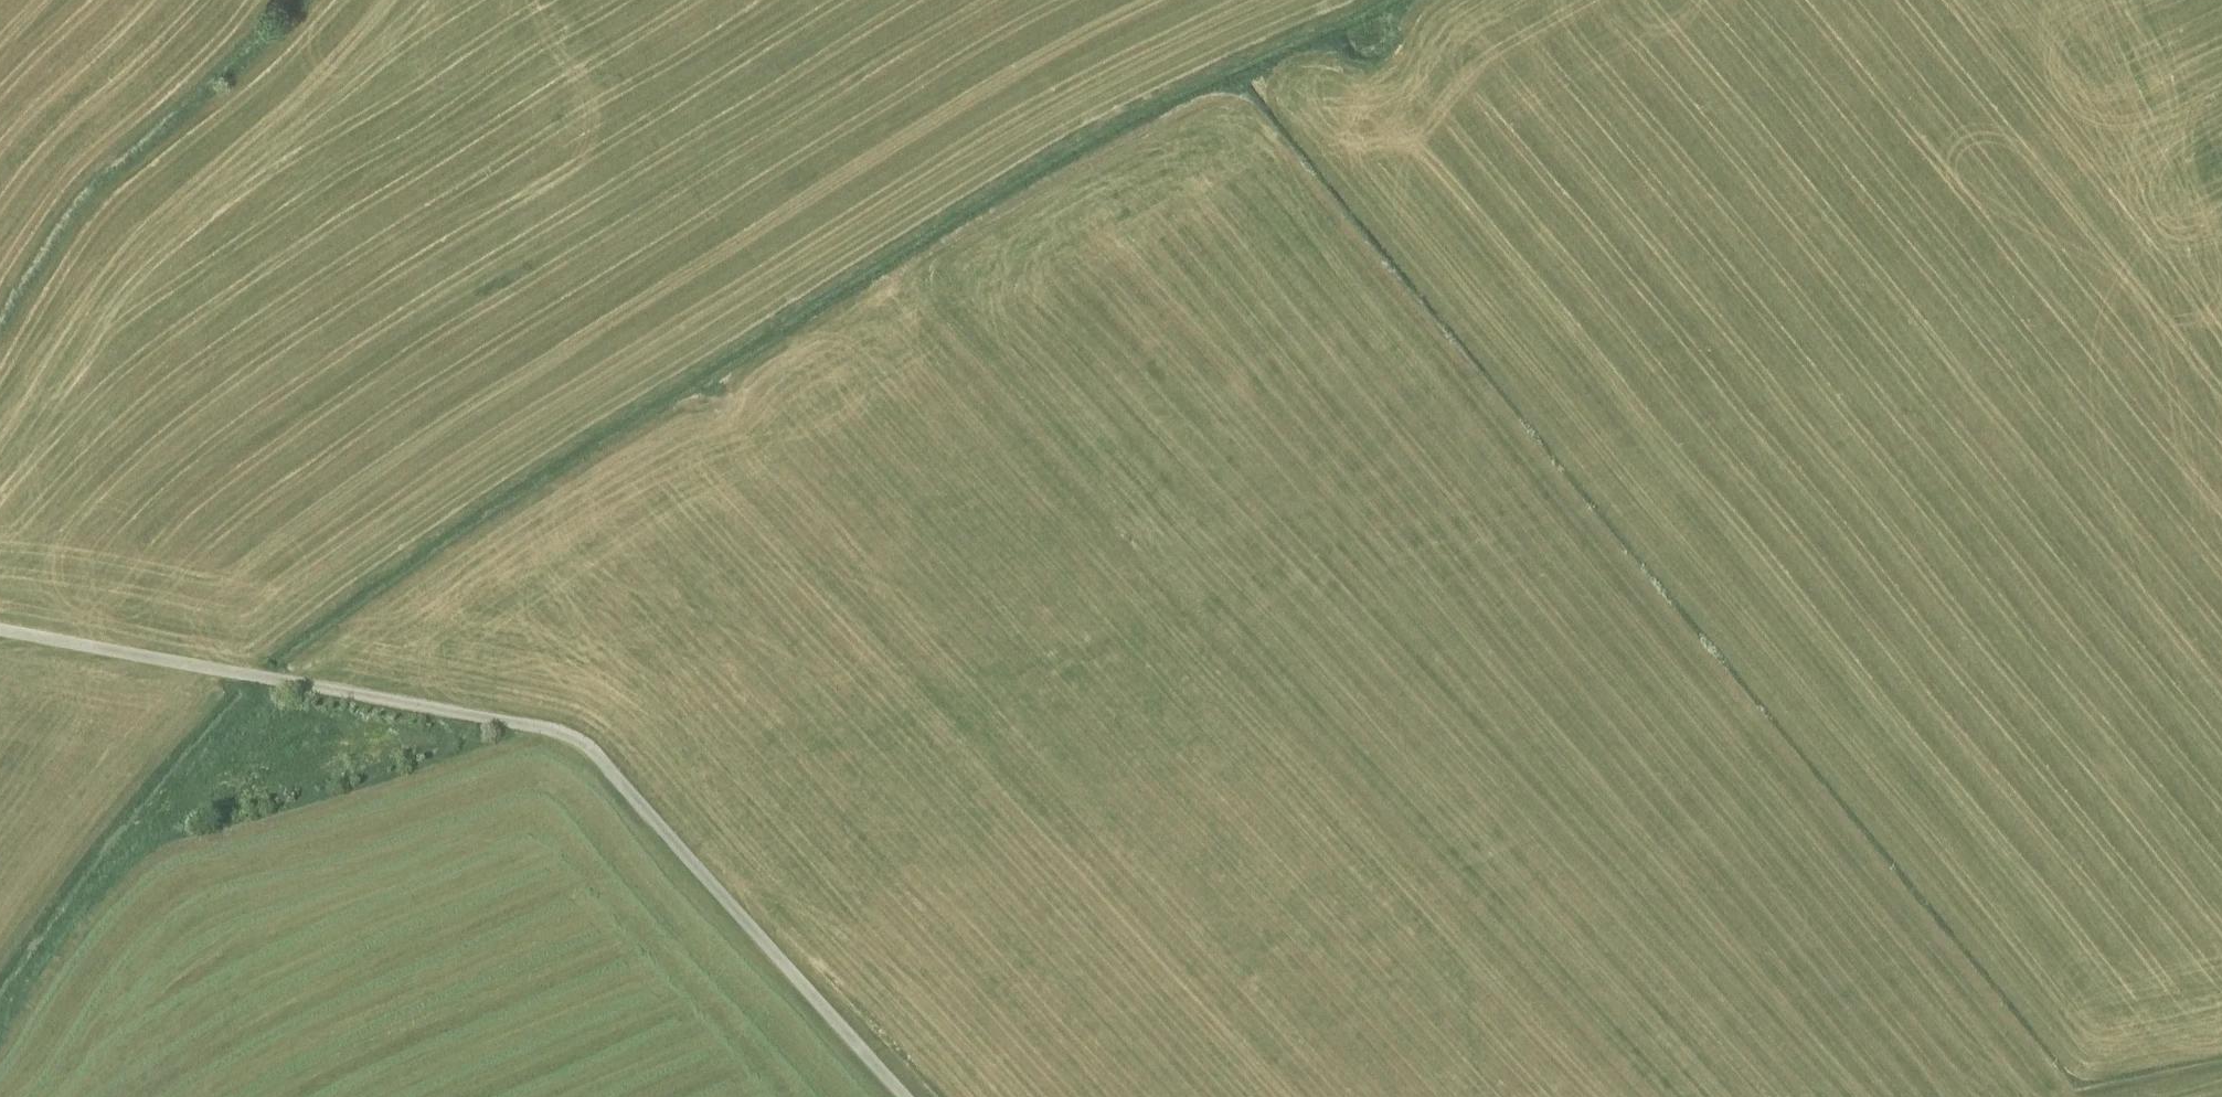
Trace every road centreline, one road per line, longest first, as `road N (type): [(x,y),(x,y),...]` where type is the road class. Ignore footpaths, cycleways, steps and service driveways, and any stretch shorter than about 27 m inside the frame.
road 1 (unclassified): [(896,1096),(582,750),(512,717),(0,636)]

